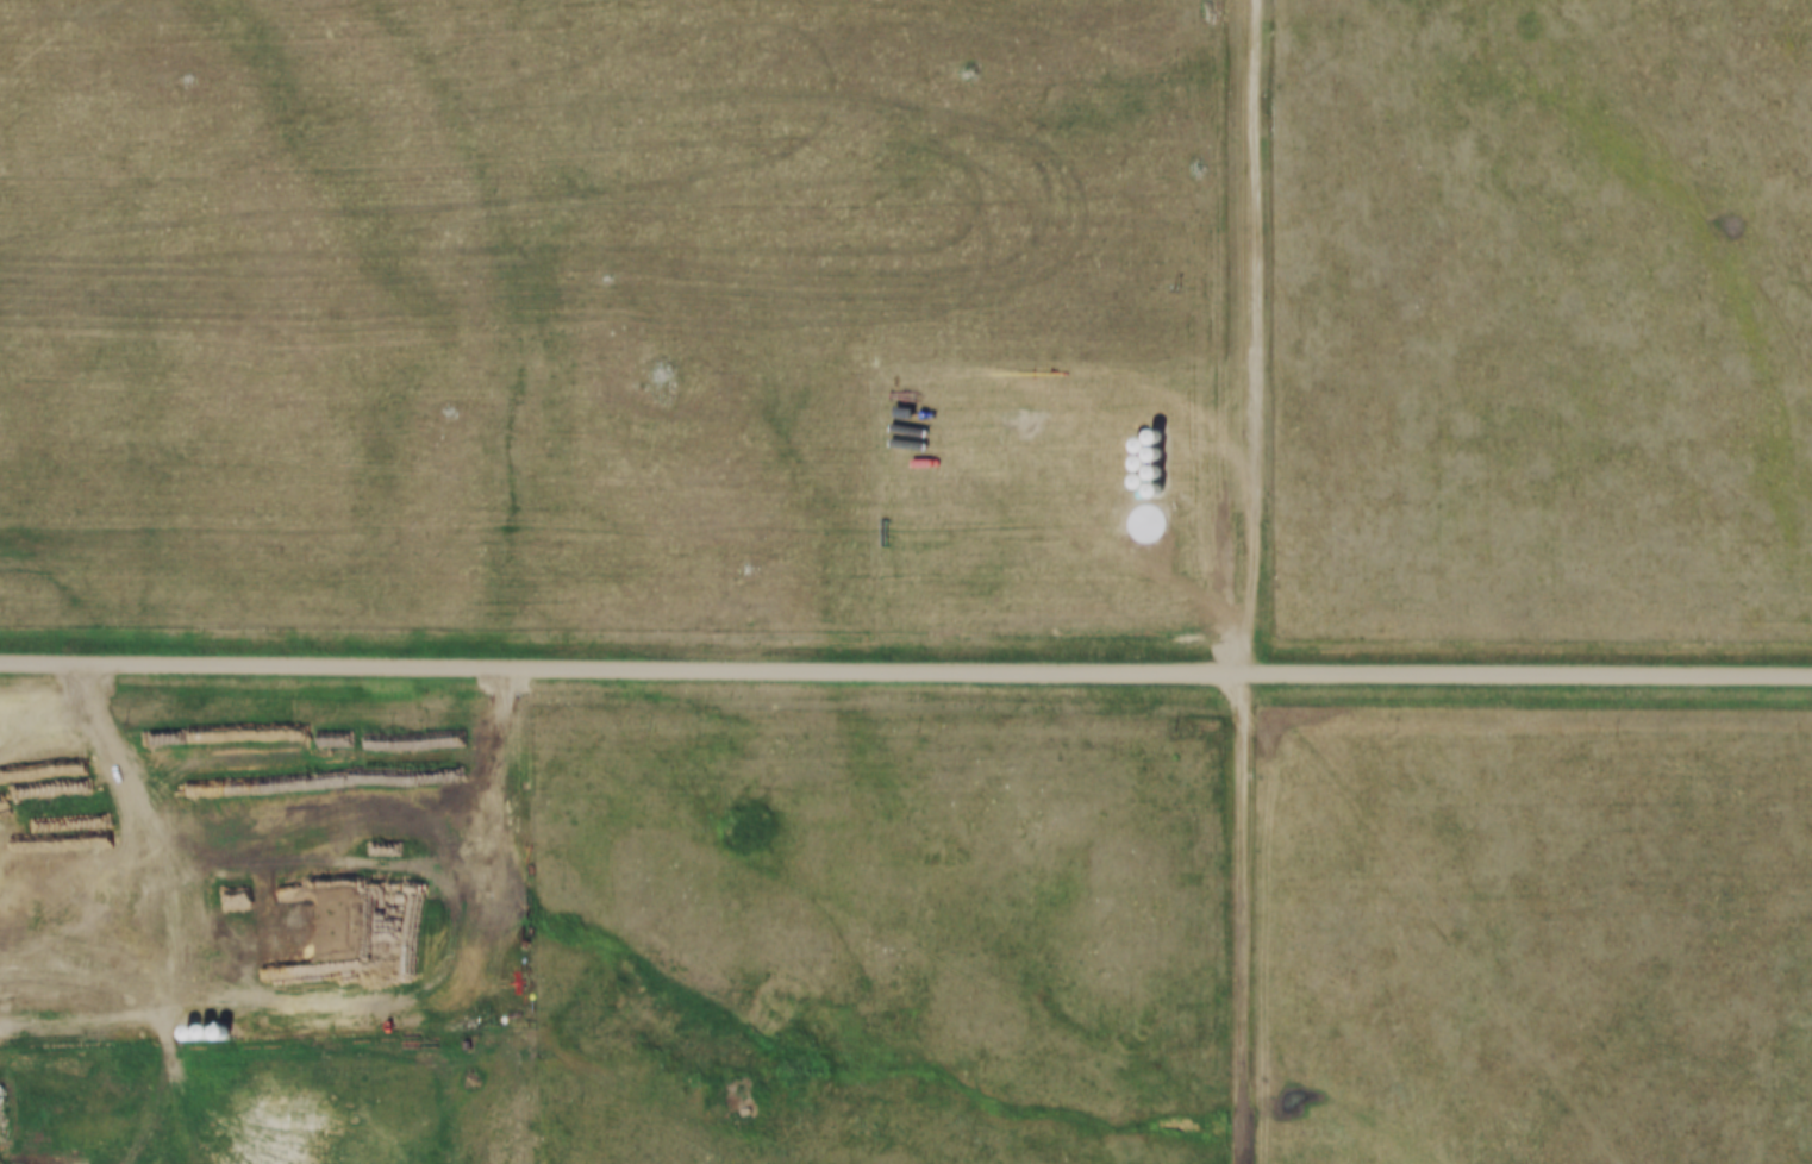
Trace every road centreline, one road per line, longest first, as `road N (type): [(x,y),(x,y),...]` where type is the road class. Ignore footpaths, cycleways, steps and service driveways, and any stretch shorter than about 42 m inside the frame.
road 1 (residential): [(1811,675),(0,662)]
road 2 (track): [(1259,0),(1250,1163)]

